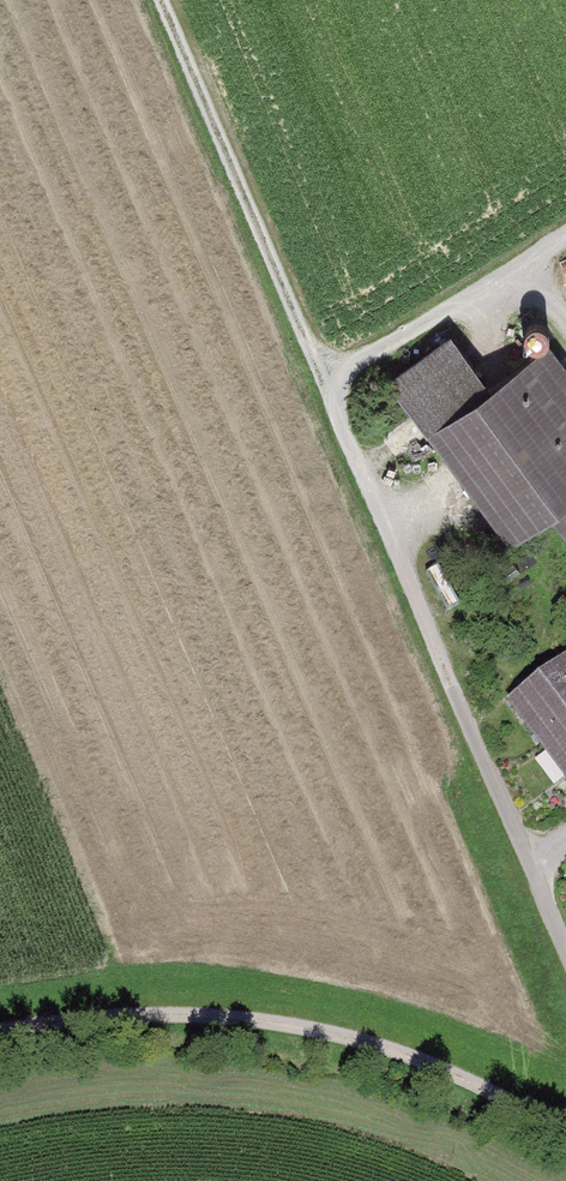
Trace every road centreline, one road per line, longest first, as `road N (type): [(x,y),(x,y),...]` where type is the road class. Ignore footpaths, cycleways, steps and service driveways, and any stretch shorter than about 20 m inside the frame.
road 1 (track): [(321,386),(565,951)]
road 2 (track): [(0,1025),(70,1009),(278,1005),(423,1051),(565,1124)]
road 3 (track): [(157,0),(321,386)]
road 4 (track): [(321,386),(565,235)]

